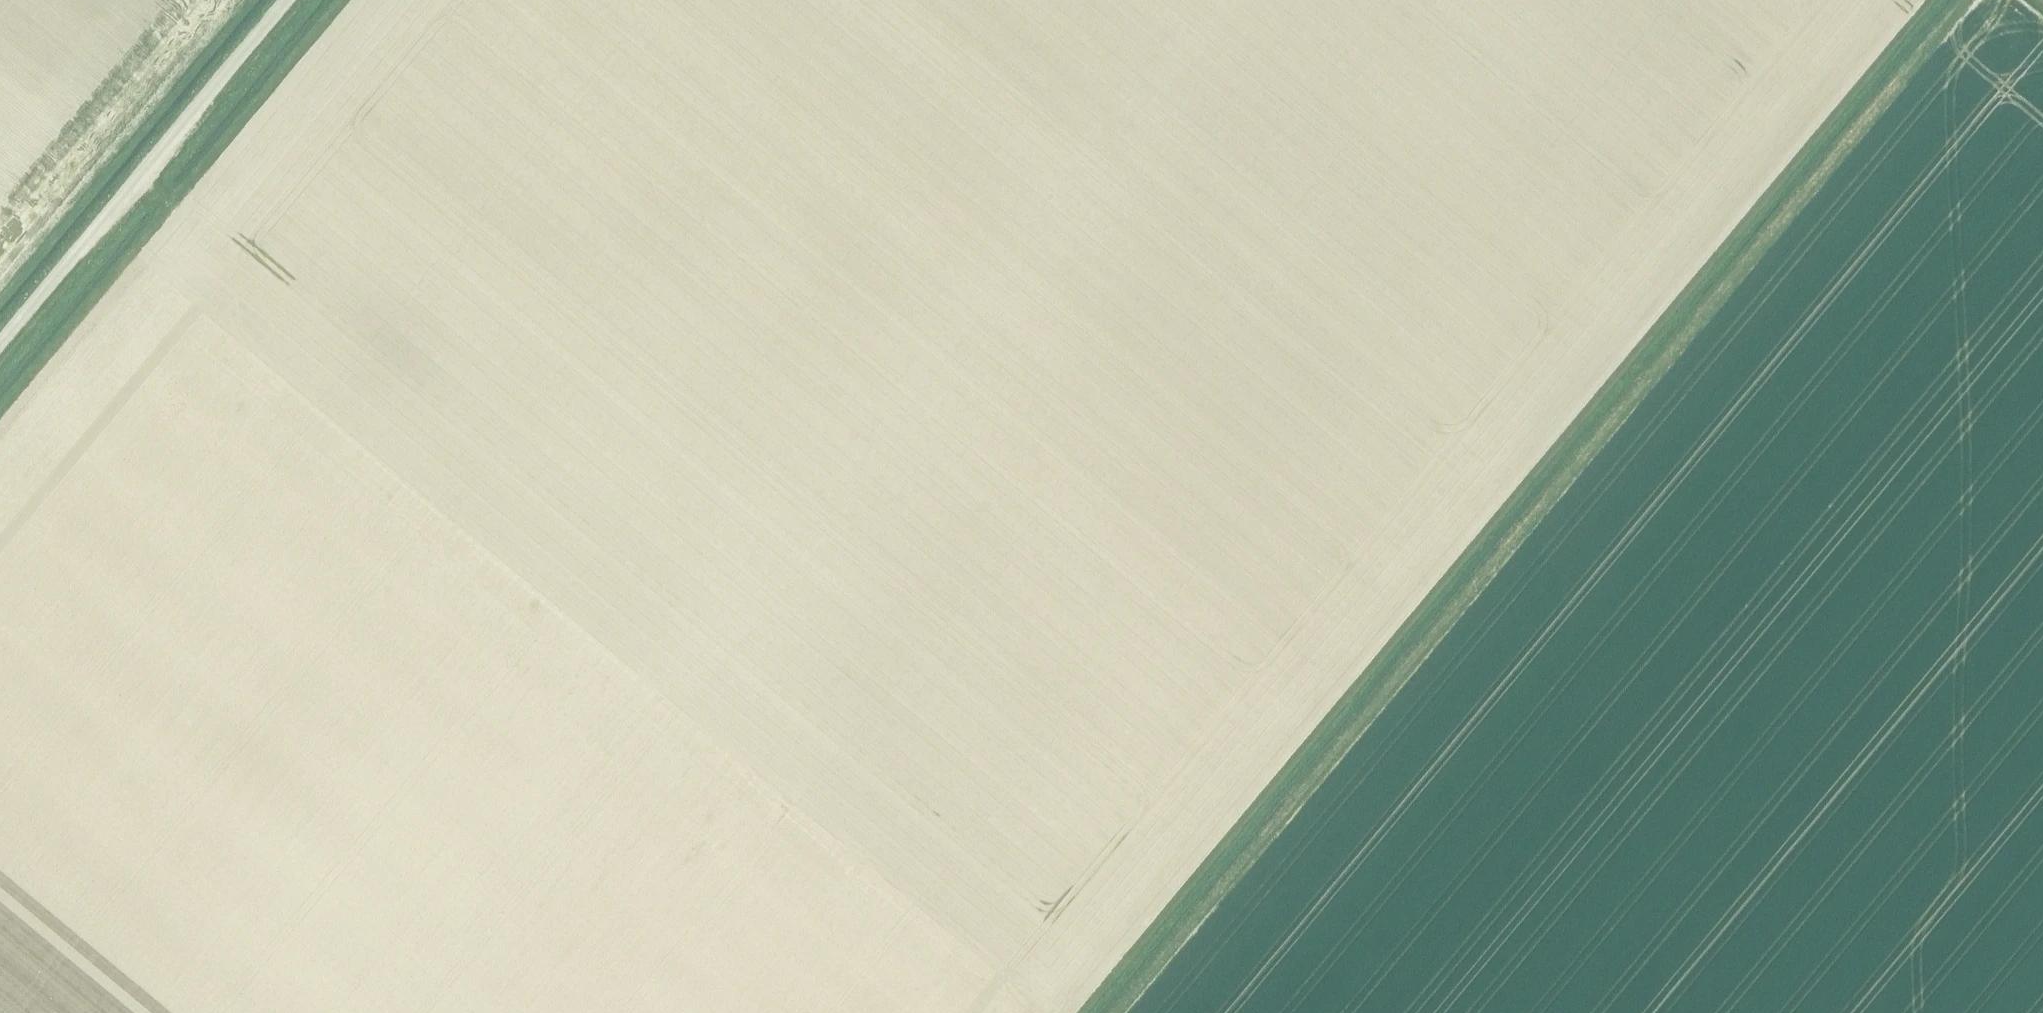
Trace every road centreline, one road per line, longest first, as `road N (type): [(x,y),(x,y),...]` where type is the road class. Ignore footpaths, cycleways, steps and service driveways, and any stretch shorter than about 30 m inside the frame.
road 1 (track): [(1112,1012),(1964,0)]
road 2 (unclassified): [(0,344),(287,0)]

